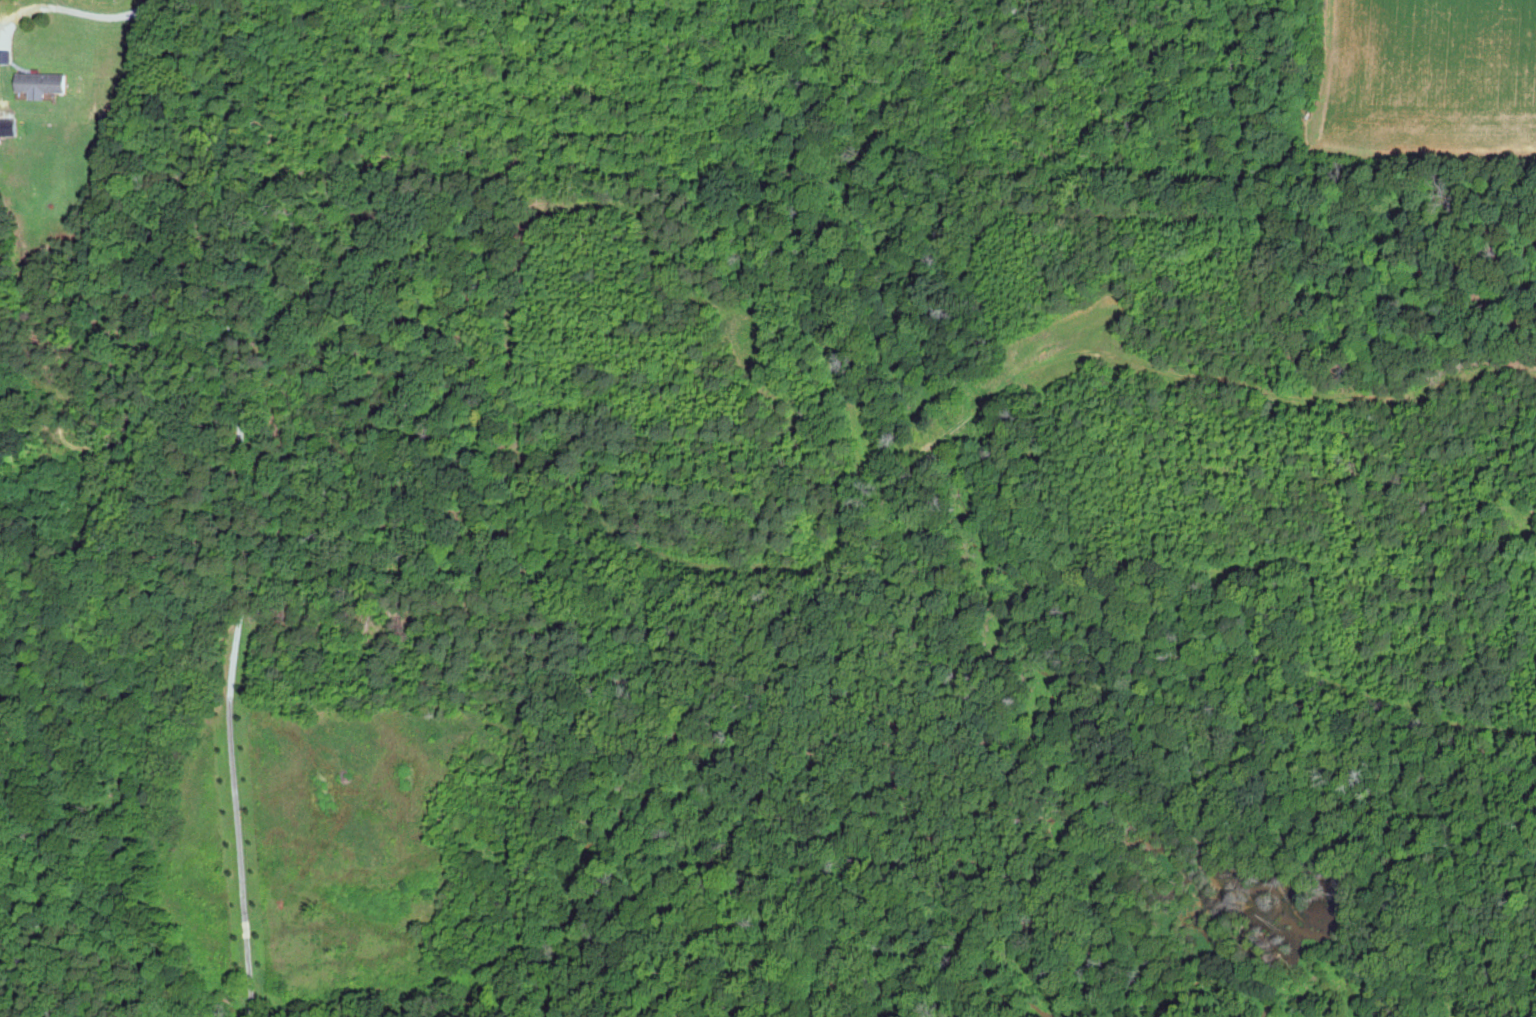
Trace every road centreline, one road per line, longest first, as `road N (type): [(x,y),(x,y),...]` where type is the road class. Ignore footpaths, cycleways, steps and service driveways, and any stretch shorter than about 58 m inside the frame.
road 1 (residential): [(156,0),(101,23),(46,0)]

